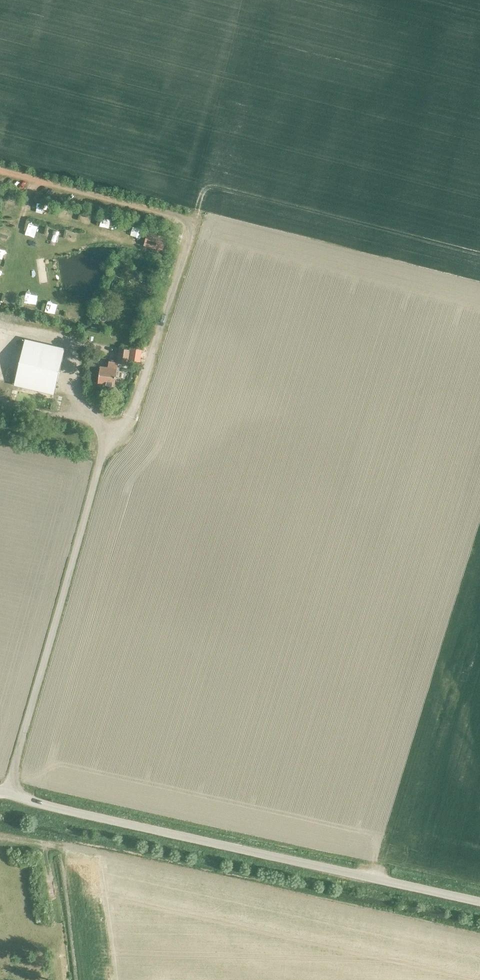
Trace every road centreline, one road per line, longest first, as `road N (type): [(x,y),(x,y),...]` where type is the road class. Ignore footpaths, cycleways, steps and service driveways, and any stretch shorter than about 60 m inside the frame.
road 1 (unclassified): [(479,903),(9,794)]

